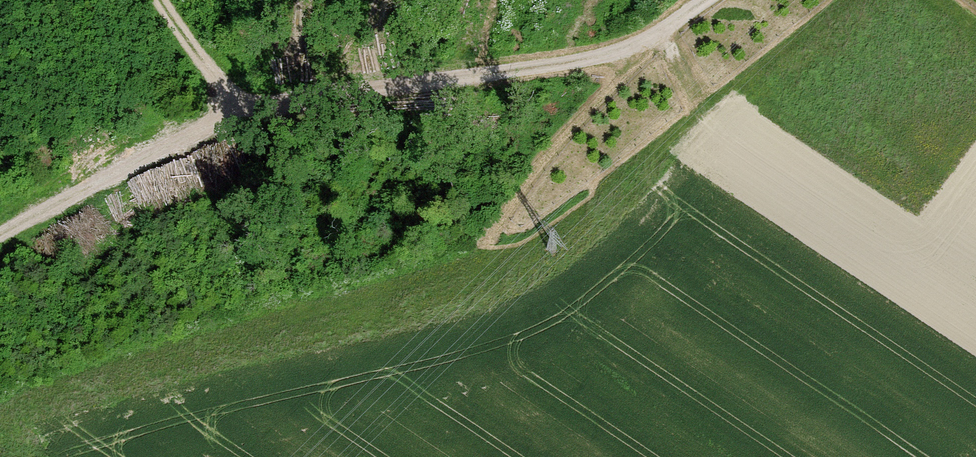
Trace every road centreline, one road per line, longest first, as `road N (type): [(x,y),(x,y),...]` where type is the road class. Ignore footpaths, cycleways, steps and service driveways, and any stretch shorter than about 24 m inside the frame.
road 1 (track): [(0,238),(243,113),(581,63),(622,51),(702,0)]
road 2 (track): [(479,251),(510,192),(612,79),(622,51)]
road 3 (track): [(243,113),(159,0)]

